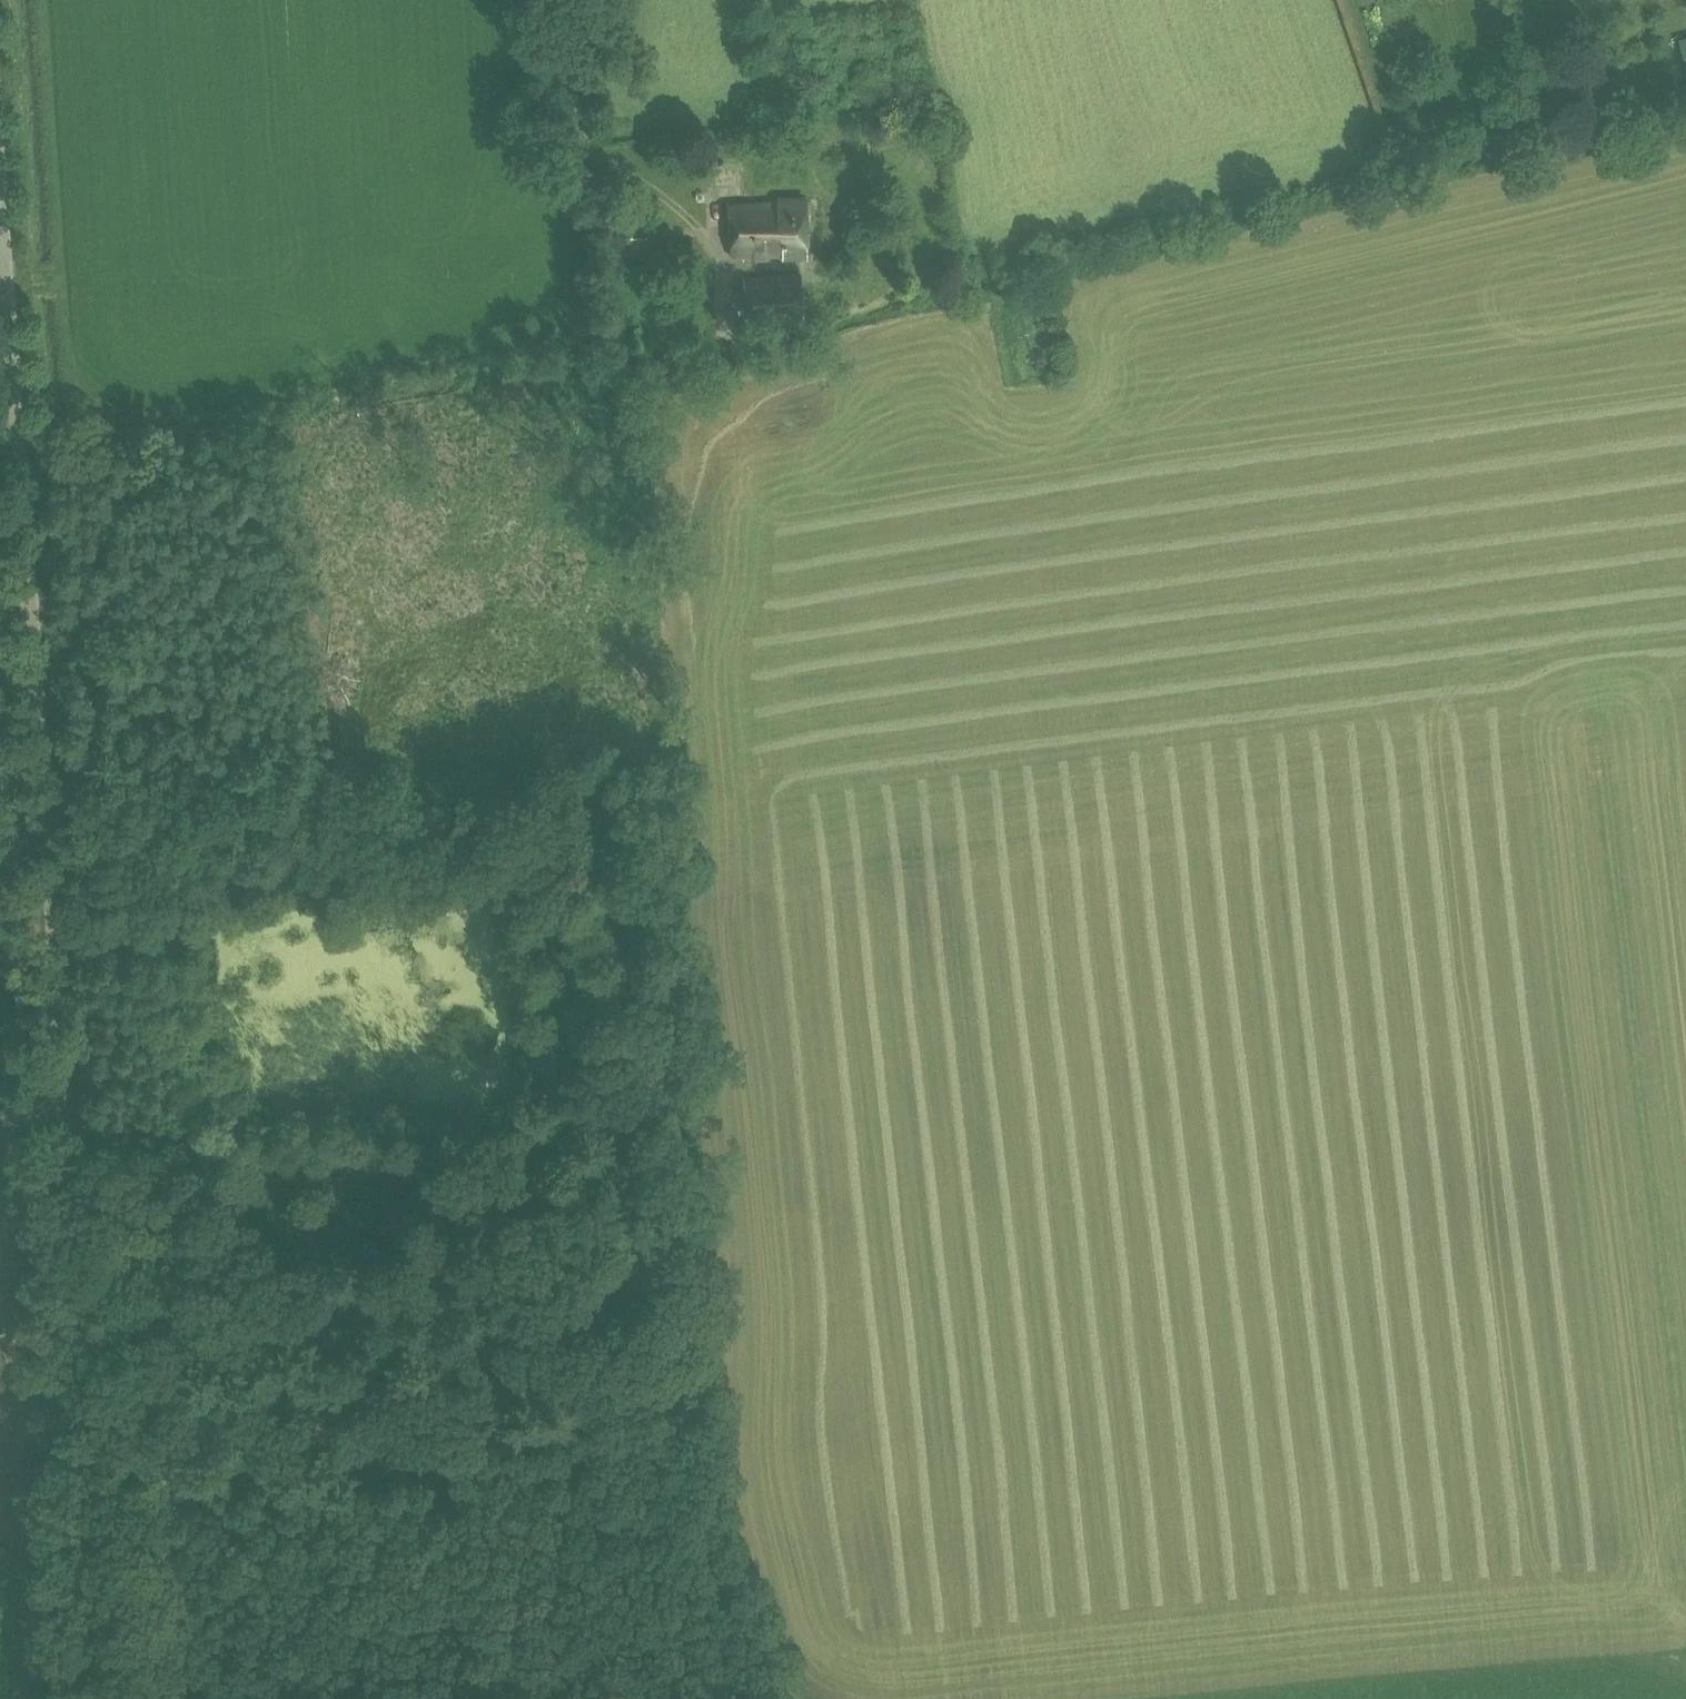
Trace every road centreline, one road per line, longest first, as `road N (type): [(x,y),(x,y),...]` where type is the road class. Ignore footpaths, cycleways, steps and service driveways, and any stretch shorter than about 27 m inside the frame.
road 1 (unclassified): [(108,1698),(0,209)]

